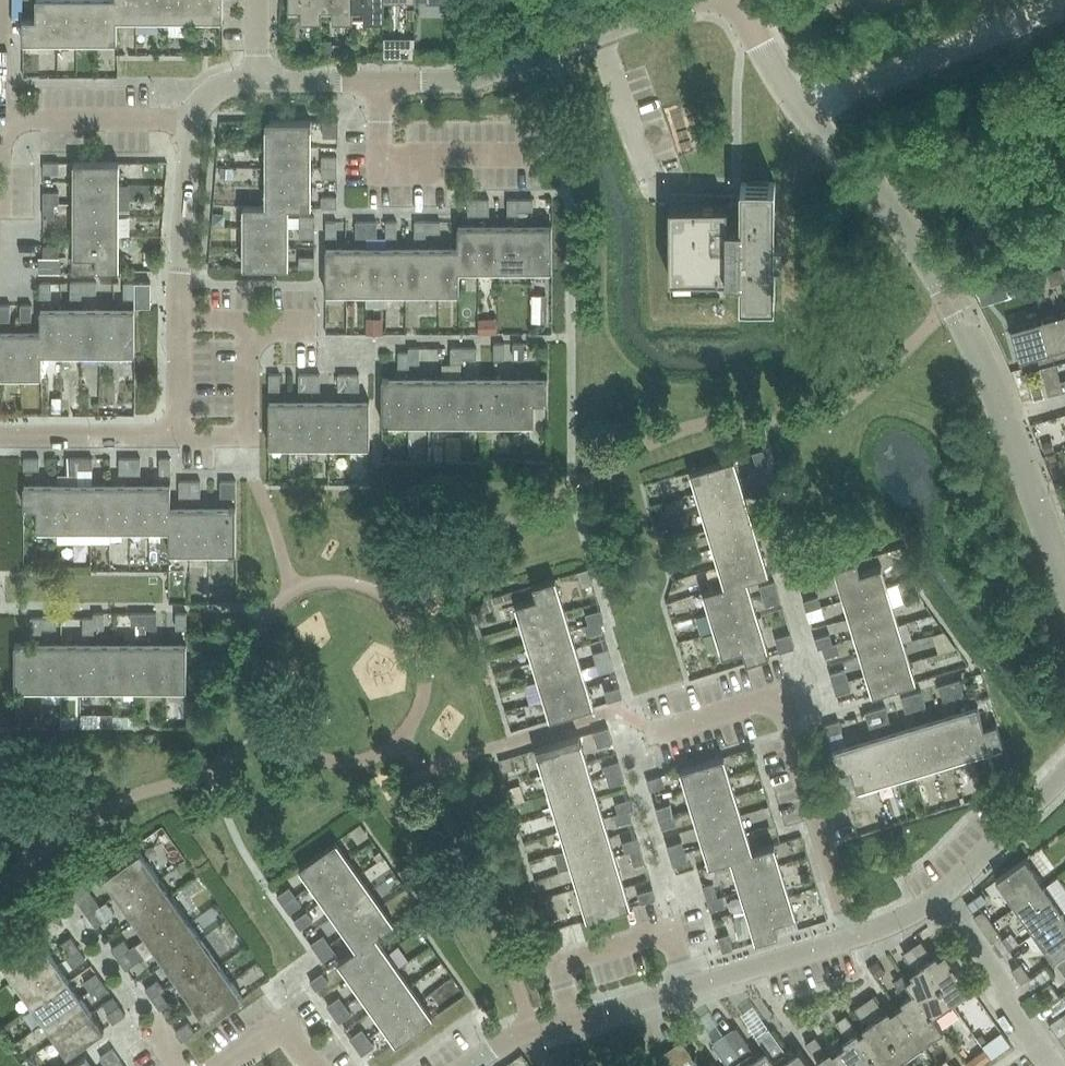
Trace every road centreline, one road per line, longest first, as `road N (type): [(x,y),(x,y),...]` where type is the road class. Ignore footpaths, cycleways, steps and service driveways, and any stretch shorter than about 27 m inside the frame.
road 1 (unclassified): [(1006,421),(972,340),(956,328),(915,243),(806,116)]
road 2 (residential): [(425,82),(469,80),(695,0)]
road 3 (residential): [(806,116),(844,93),(1064,5)]
road 4 (residential): [(535,157),(380,157),(380,82)]
road 5 (residential): [(853,938),(790,732)]
road 6 (residential): [(178,322),(192,120)]
road 7 (residential): [(1051,1065),(941,895)]
road 8 (residential): [(0,119),(192,120)]
road 9 (residential): [(0,437),(179,436)]
road 10 (residential): [(669,930),(557,964),(573,1021)]
road 11 (residential): [(179,436),(246,436),(247,327)]
road 12 (residential): [(649,734),(778,695),(790,732)]
road 13 (unclassified): [(687,988),(853,938)]
road 14 (unclassified): [(941,895),(1064,773)]
road 15 (unclassified): [(1064,576),(1006,421)]
road 16 (unclassified): [(806,116),(740,0)]

